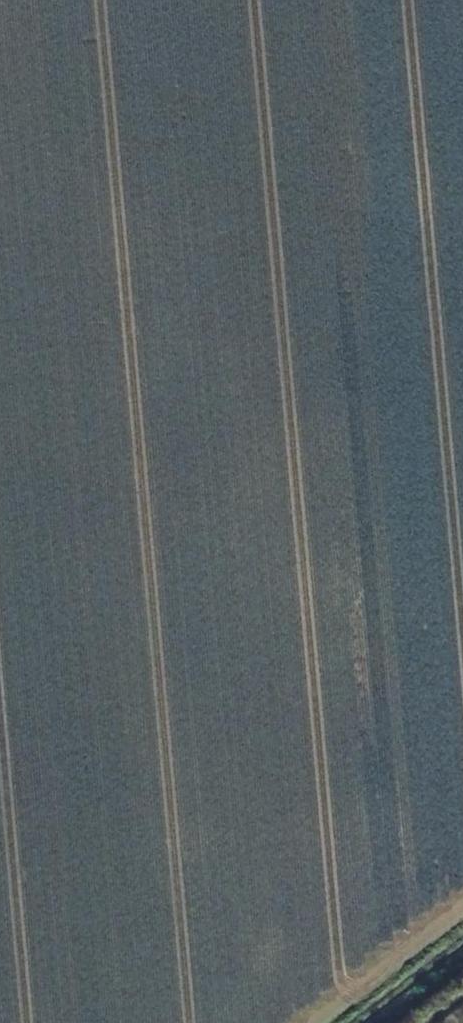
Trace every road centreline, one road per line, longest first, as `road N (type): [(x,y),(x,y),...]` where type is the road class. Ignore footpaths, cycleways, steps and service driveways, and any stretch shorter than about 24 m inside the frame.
road 1 (track): [(462,933),(354,1022)]

